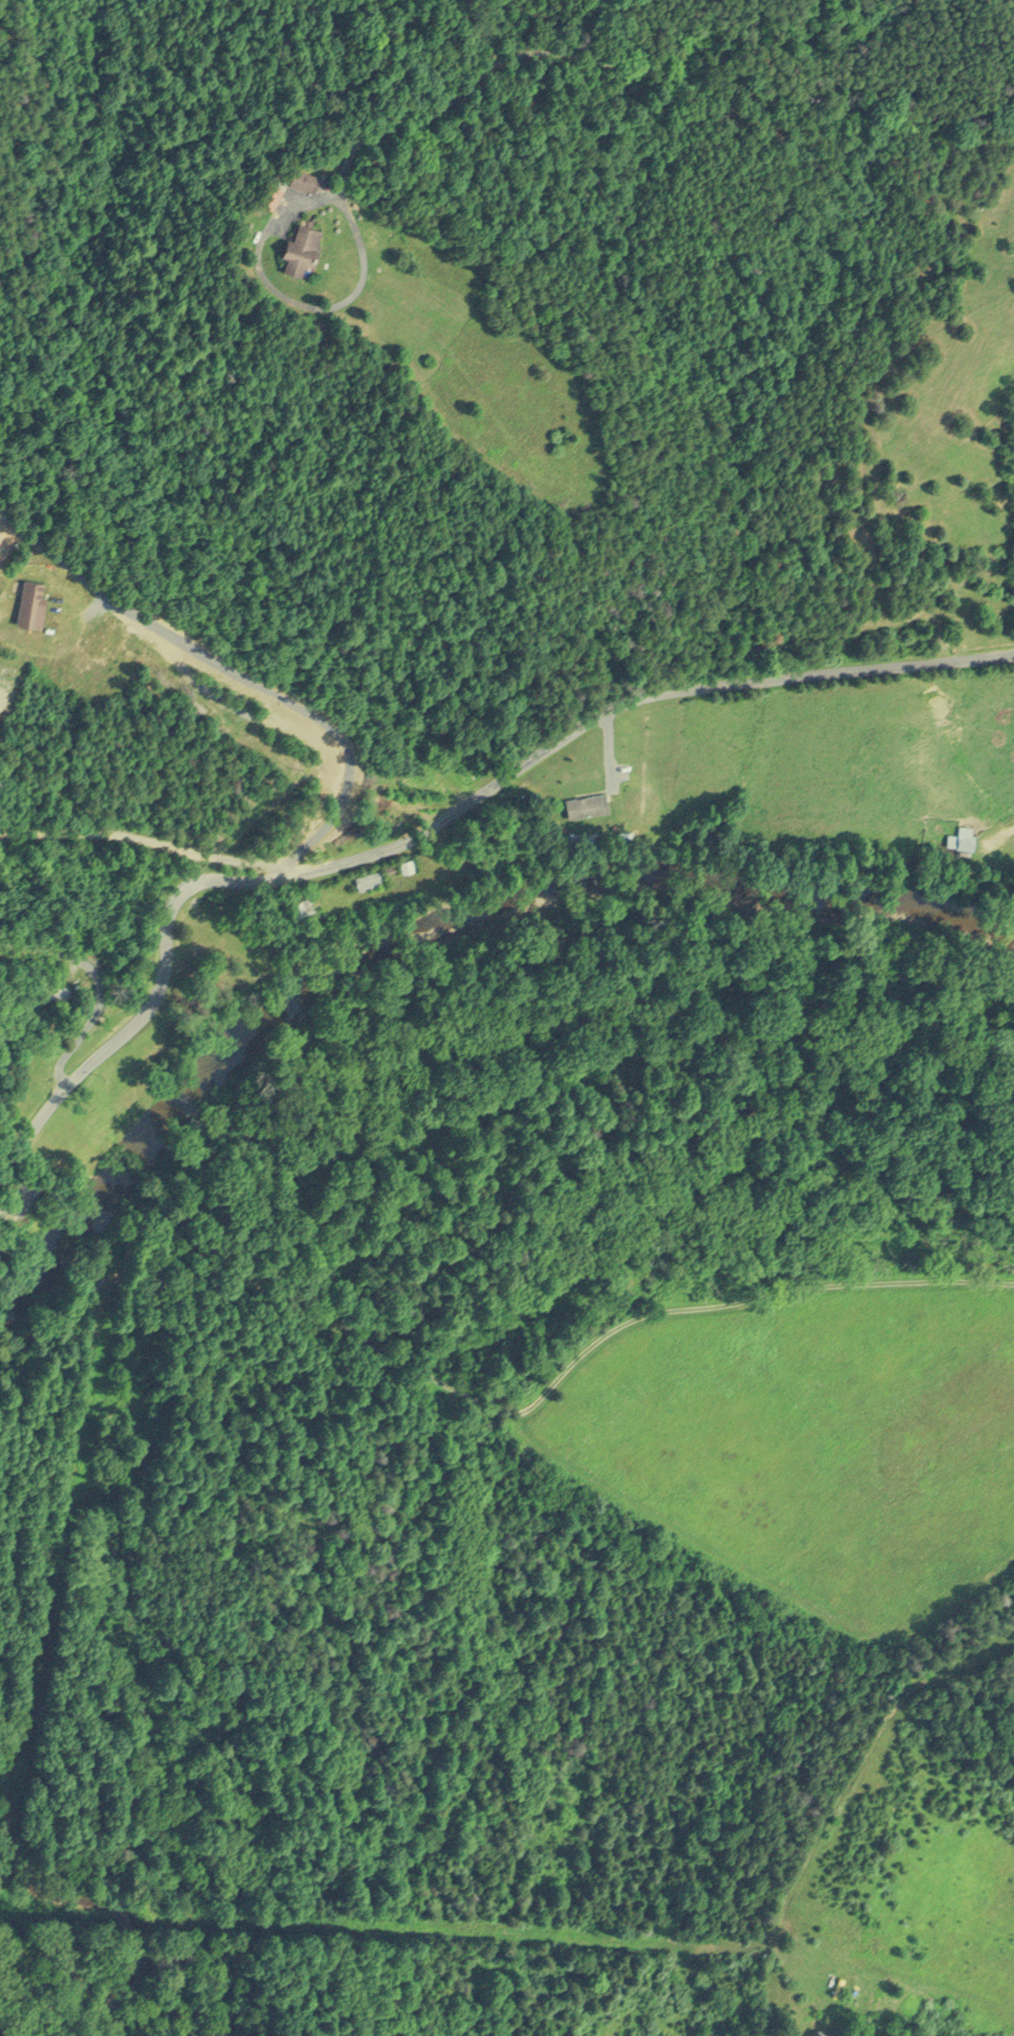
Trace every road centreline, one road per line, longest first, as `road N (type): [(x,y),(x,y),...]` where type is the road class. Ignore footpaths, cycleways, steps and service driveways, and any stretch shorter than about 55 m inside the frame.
road 1 (residential): [(0,1171),(158,999),(170,921),(197,889),(303,879),(386,853),(631,704),(1013,658)]
road 2 (residential): [(286,882),(260,868),(130,845),(0,840)]

